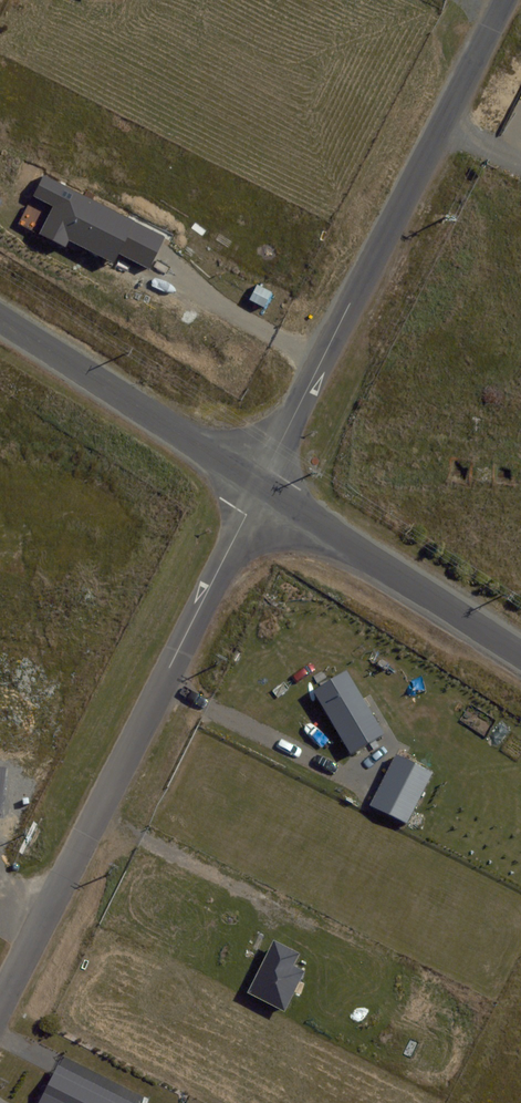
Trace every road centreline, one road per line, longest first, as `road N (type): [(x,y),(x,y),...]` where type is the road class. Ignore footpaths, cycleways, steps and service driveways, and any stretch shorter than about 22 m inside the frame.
road 1 (residential): [(0,1001),(261,484)]
road 2 (residential): [(261,484),(507,0)]
road 3 (residential): [(261,484),(520,655)]
road 4 (residential): [(0,319),(261,484)]

